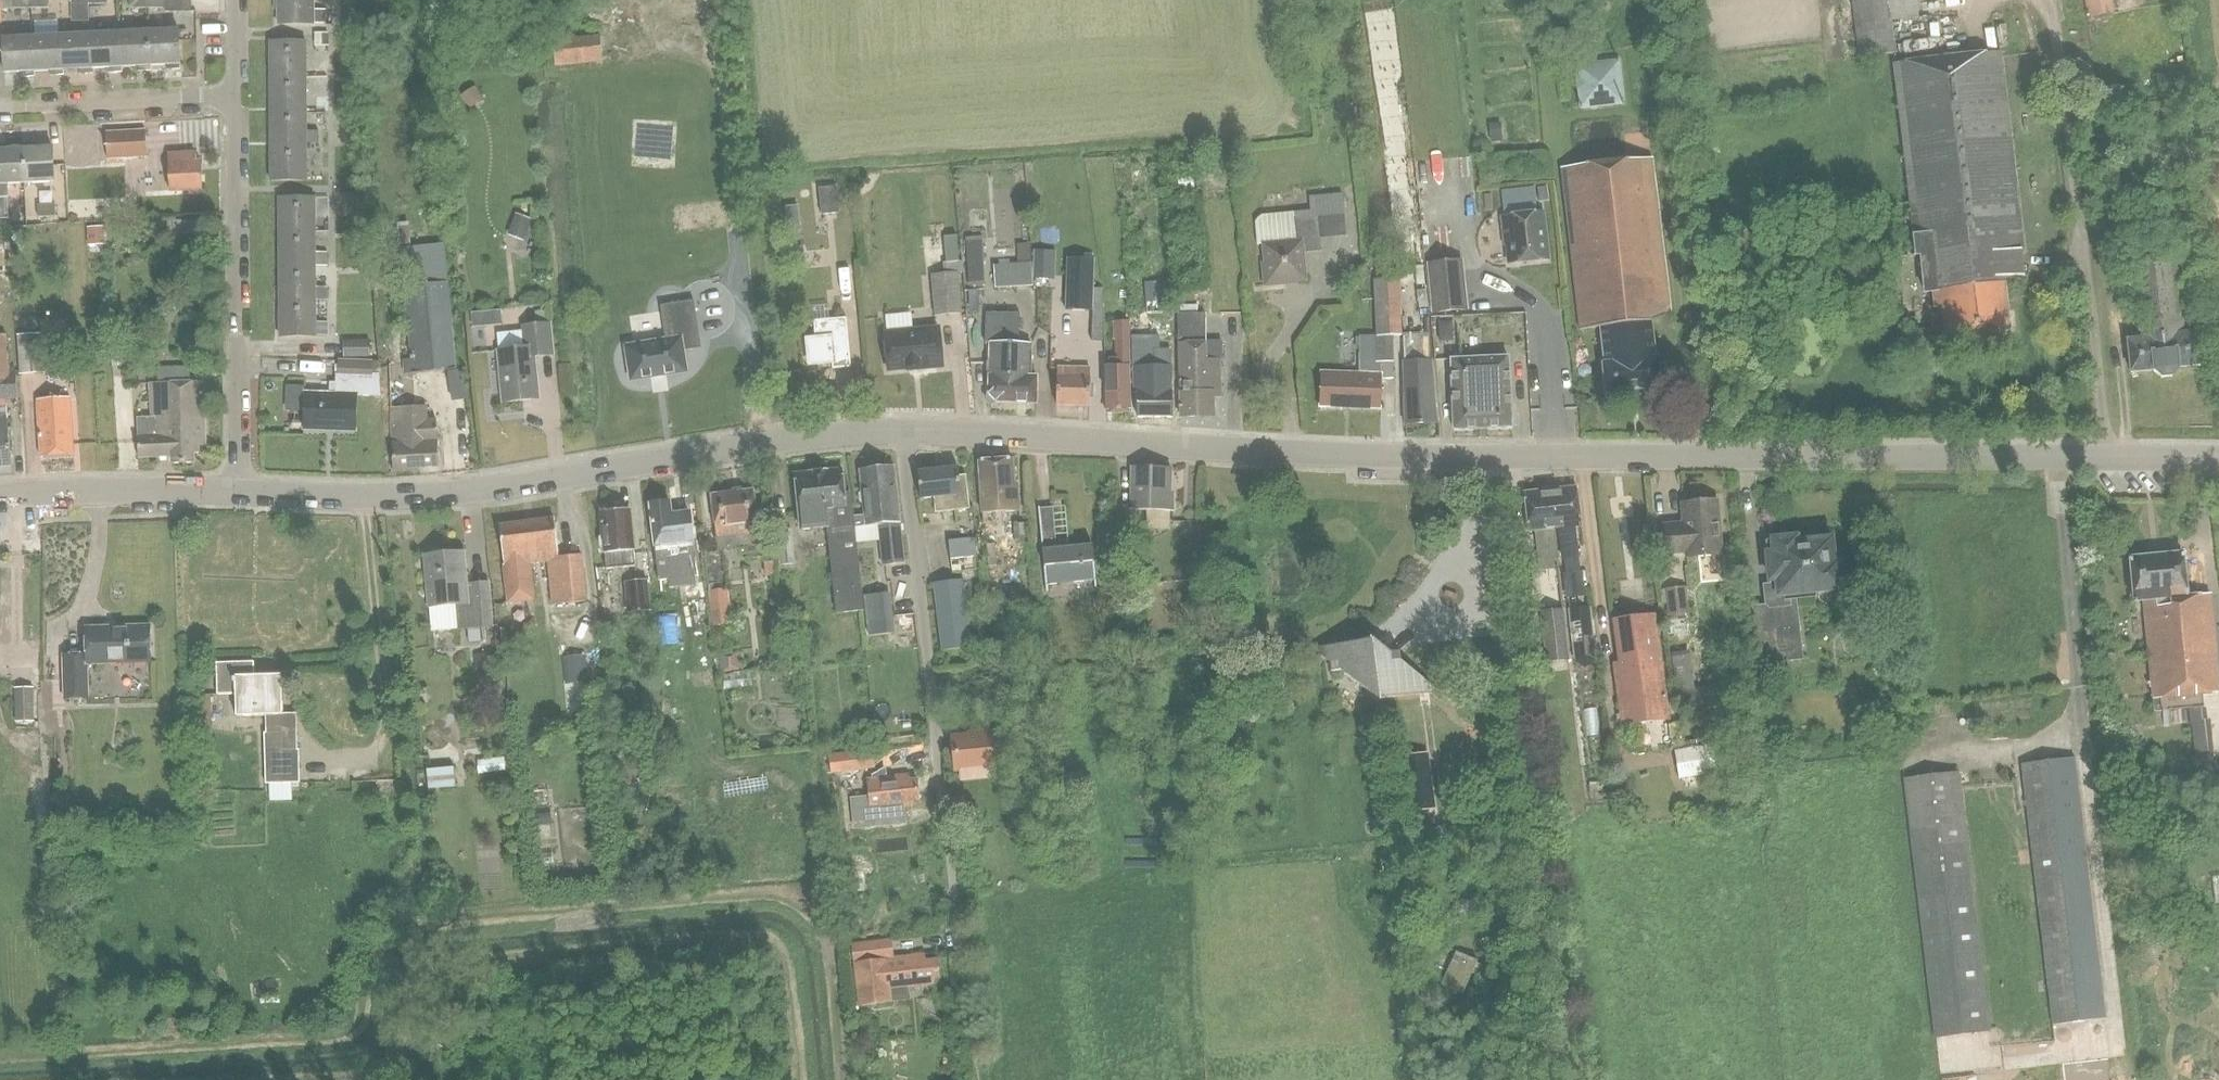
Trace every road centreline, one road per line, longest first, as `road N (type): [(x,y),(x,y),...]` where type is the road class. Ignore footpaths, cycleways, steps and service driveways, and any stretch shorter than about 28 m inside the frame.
road 1 (secondary): [(2218,459),(1476,462),(904,434)]
road 2 (secondary): [(241,496),(426,498),(904,434)]
road 3 (unclassified): [(977,1079),(904,434)]
road 4 (residential): [(241,496),(237,99)]
road 5 (secondary): [(0,498),(241,496)]
road 6 (residential): [(0,110),(237,99)]

